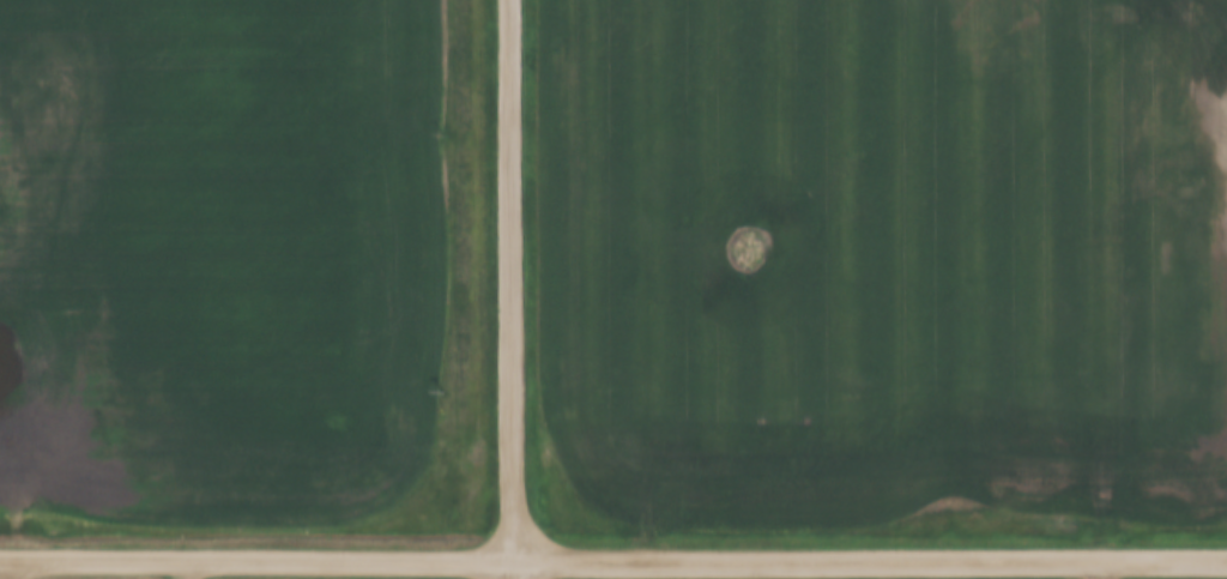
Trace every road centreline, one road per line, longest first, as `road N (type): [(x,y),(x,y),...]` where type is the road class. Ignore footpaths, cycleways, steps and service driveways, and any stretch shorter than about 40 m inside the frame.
road 1 (tertiary): [(1226,560),(512,559)]
road 2 (residential): [(512,578),(510,0)]
road 3 (tertiary): [(512,559),(0,557)]

